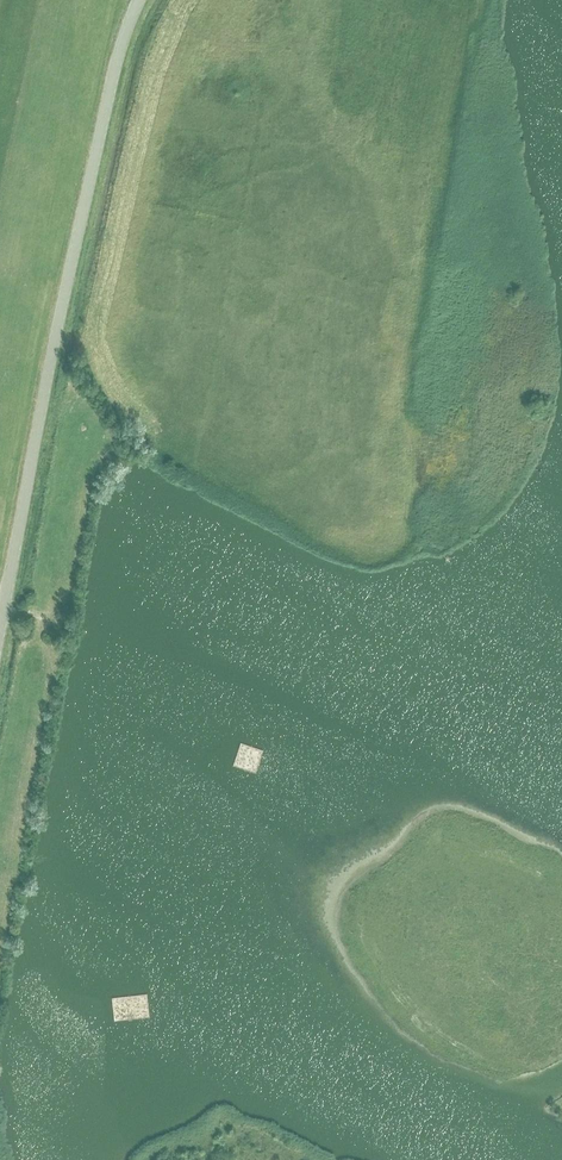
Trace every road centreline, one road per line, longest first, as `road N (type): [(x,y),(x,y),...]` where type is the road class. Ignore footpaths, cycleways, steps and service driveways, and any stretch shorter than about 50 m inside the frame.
road 1 (tertiary): [(0,629),(103,123),(140,0)]

